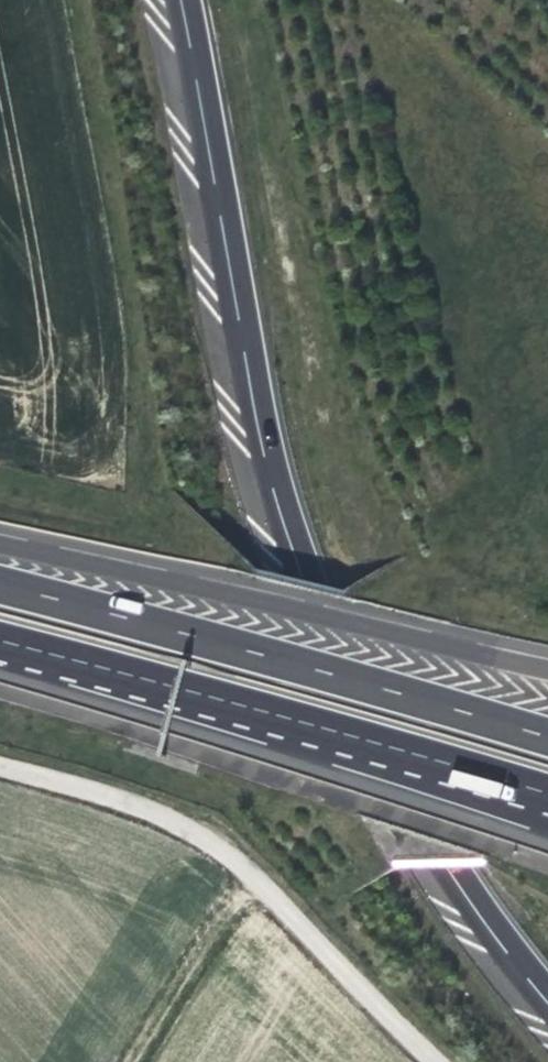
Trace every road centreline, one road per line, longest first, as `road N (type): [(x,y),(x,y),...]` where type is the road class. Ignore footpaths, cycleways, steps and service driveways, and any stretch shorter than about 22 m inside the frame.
road 1 (motorway): [(192,0),(254,355),(307,568),(391,755),(455,865),(547,989)]
road 2 (motorway): [(547,739),(0,585)]
road 3 (motorway): [(547,668),(0,545)]
road 4 (motorway): [(0,642),(530,802)]
road 5 (track): [(438,1061),(222,847),(161,813),(0,768)]

